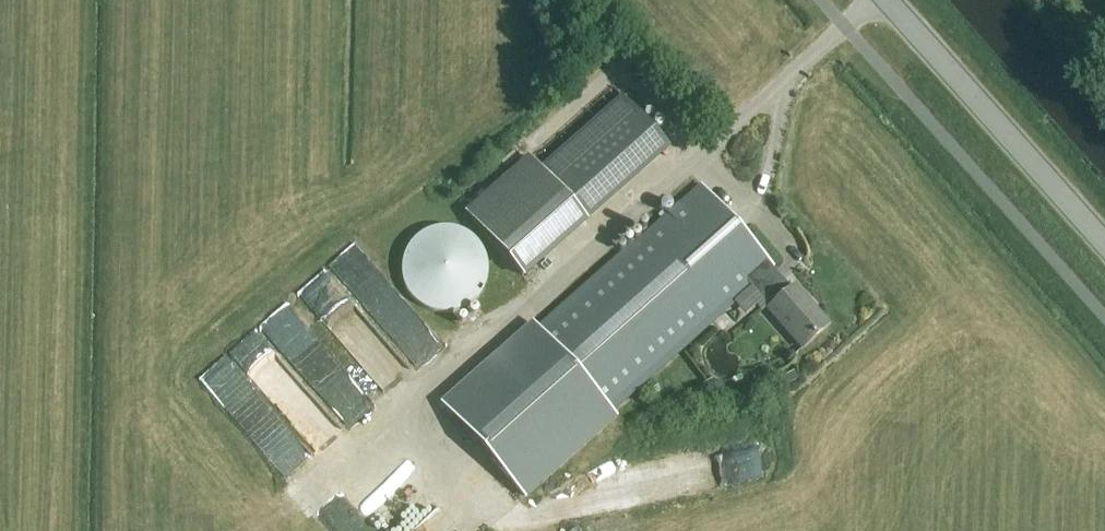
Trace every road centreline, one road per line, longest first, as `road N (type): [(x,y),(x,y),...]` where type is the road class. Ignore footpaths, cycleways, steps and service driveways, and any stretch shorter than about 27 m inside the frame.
road 1 (tertiary): [(1104,244),(886,0)]

